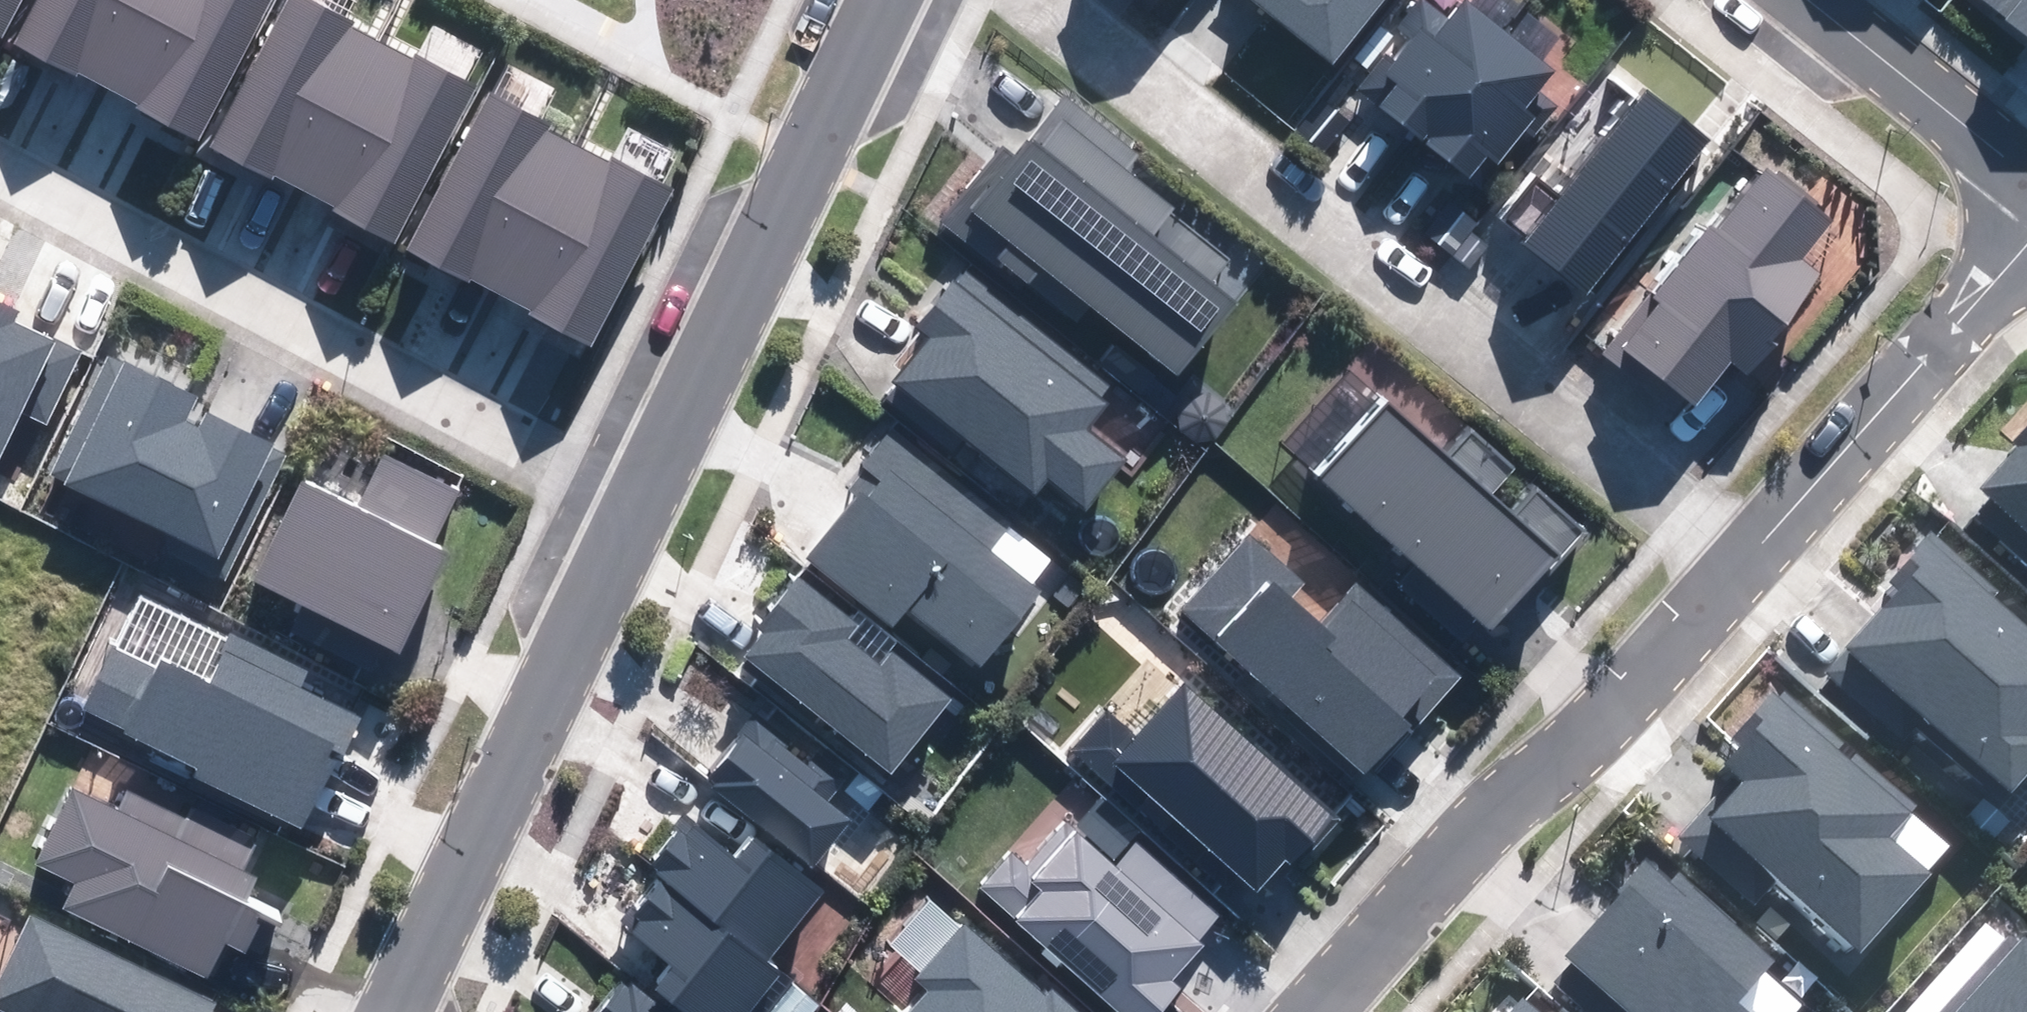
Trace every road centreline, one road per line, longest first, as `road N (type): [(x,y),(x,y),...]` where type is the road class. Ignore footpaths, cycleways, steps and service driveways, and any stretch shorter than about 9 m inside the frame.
road 1 (residential): [(1055,0),(1738,563)]
road 2 (residential): [(0,175),(635,510)]
road 3 (residential): [(1332,1011),(1738,563)]
road 4 (residential): [(635,510),(887,0)]
road 5 (residential): [(396,1011),(635,510)]
road 6 (residential): [(1738,563),(2026,233)]
road 7 (residential): [(1807,0),(2026,161)]

